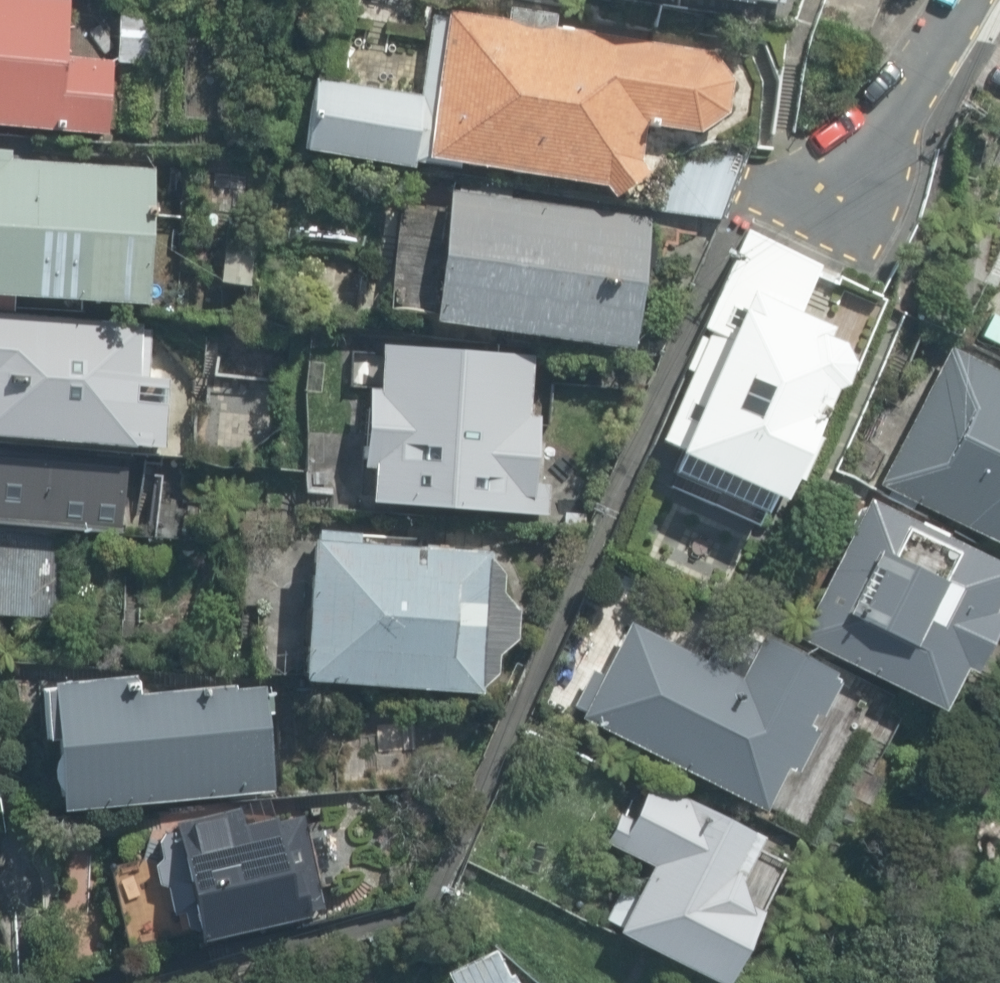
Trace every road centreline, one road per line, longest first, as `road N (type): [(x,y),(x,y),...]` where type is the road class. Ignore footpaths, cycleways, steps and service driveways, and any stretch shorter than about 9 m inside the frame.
road 1 (residential): [(971,0),(909,98),(815,197)]

